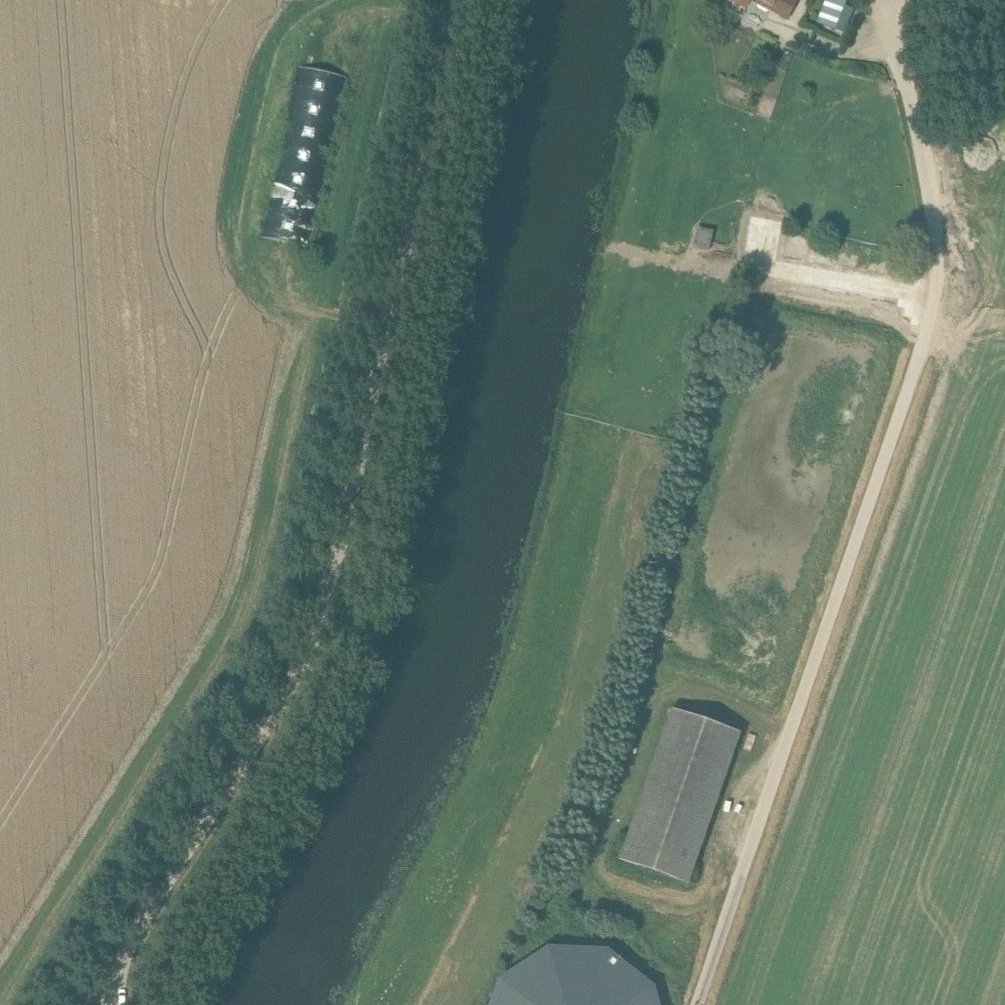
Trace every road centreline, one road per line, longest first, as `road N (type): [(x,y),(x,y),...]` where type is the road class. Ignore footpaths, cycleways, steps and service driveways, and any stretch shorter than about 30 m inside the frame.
road 1 (unclassified): [(117,1004),(119,969),(134,931),(283,696),(320,617),(458,0)]
road 2 (unclassified): [(697,1004),(932,301),(927,184),(879,0)]

